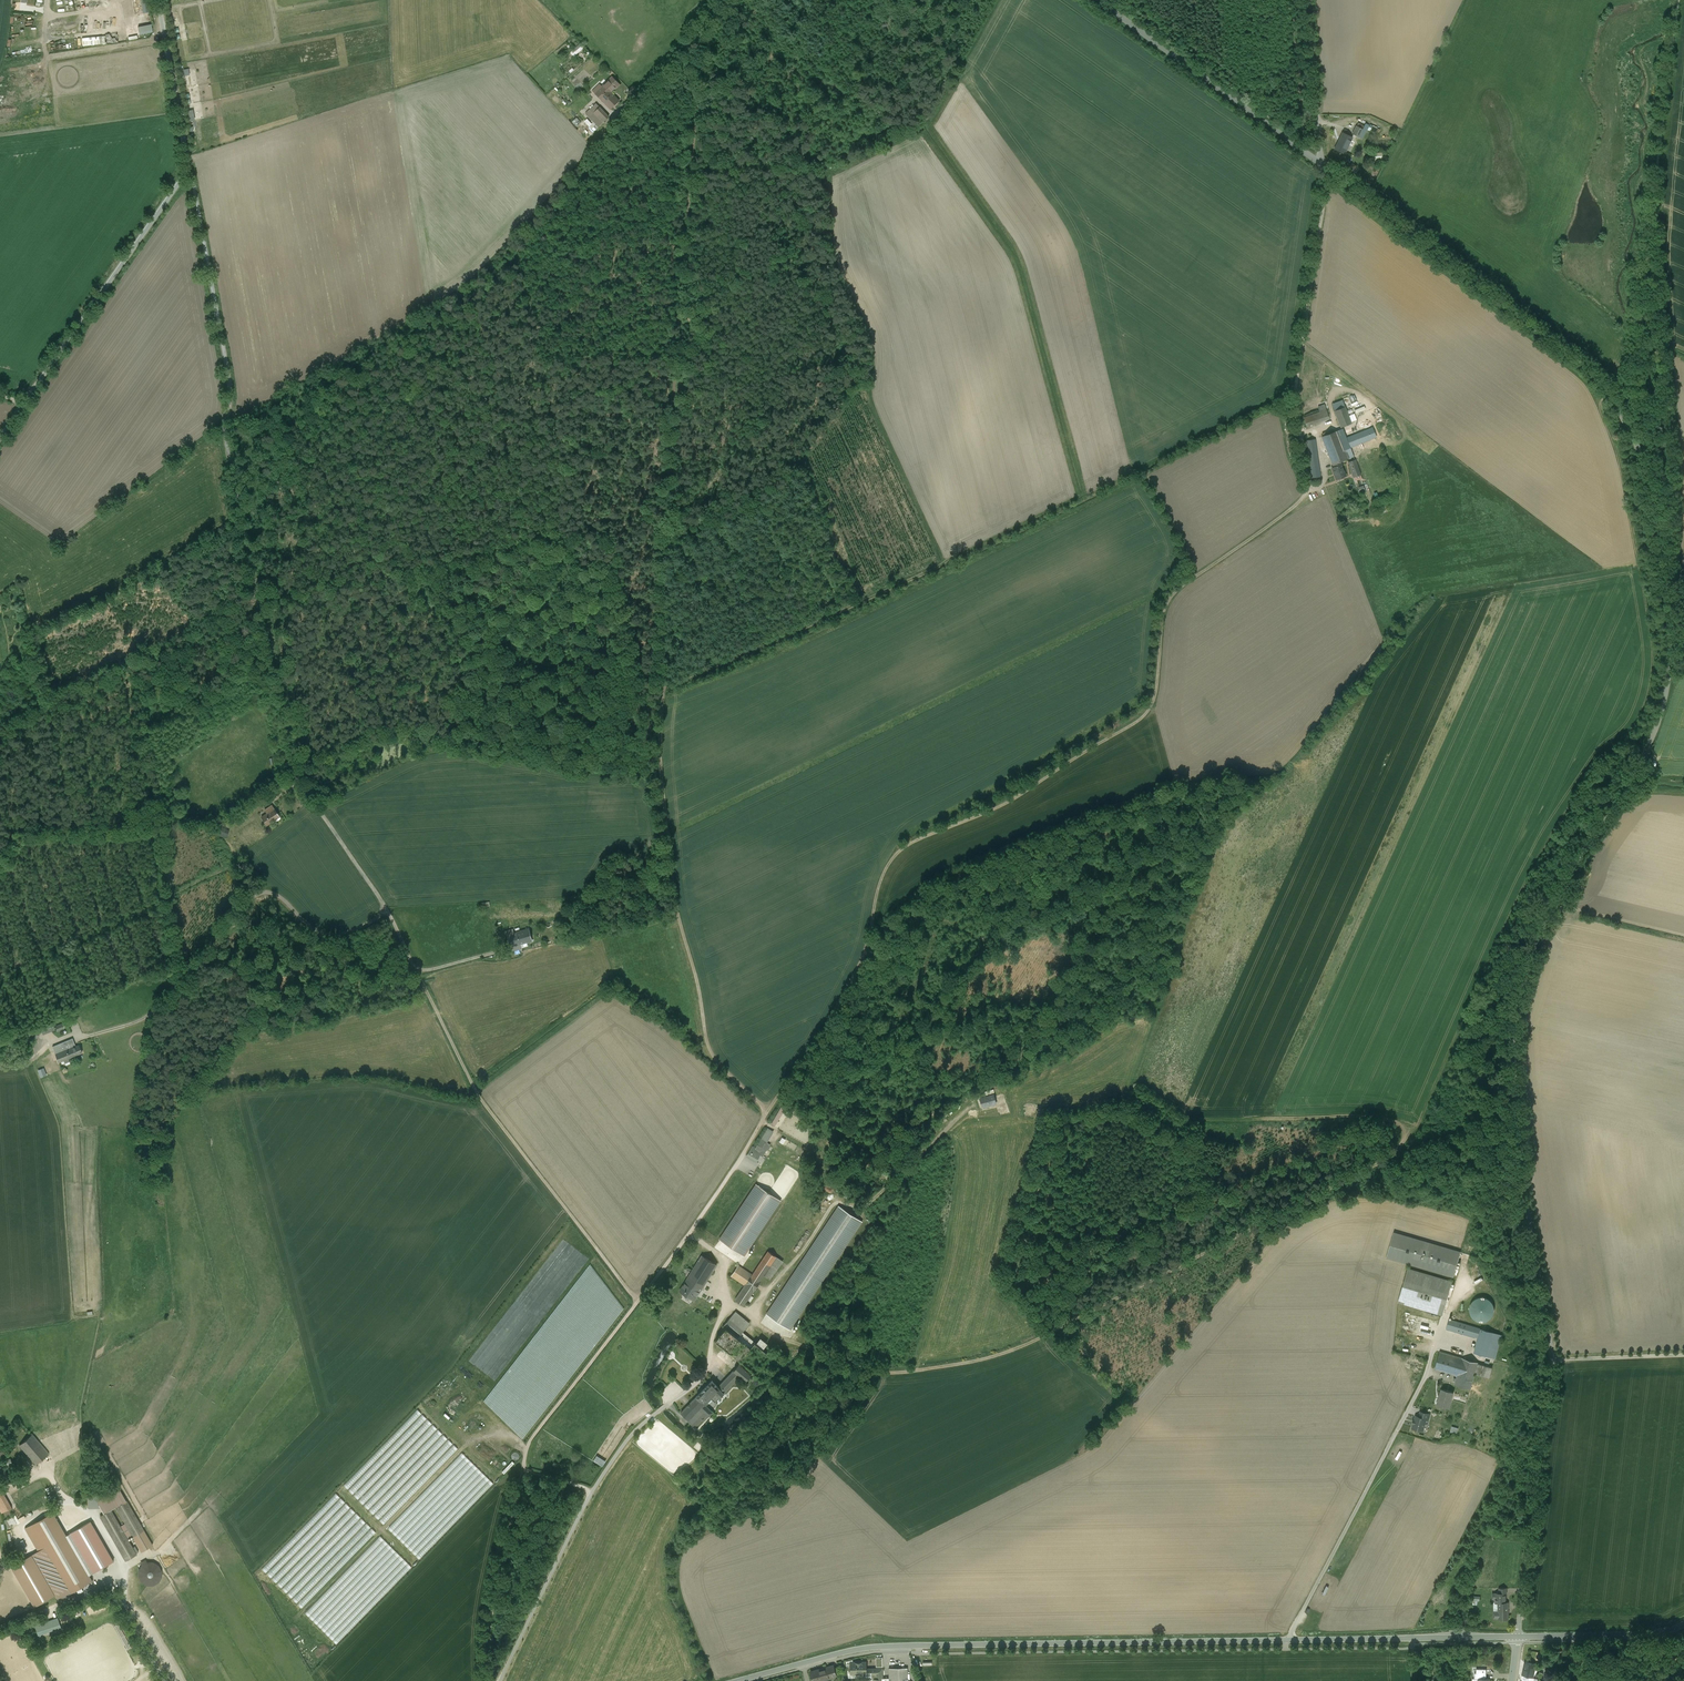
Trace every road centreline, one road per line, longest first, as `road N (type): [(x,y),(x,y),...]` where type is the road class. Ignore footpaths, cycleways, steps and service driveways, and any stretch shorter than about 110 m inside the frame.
road 1 (track): [(1328,169),(1295,398),(1308,490),(1173,593),(1149,710),(990,811),(904,847),(887,866),(864,961),(845,995),(693,1229),(529,1443),(492,1618),(493,1680)]
road 2 (unclassified): [(1518,1637),(1552,1360),(1522,1175),(1511,1025),(1553,898),(1652,739),(1668,683),(1667,585),(1647,458),(1598,378),(1323,165)]
road 3 (track): [(766,1115),(707,1042),(677,914),(661,772),(669,447),(696,77),(688,46)]
road 4 (secondary): [(1518,1637),(876,1647),(739,1680)]
road 5 (track): [(1399,1150),(989,1359),(874,1371),(781,1340),(724,1298)]
road 6 (track): [(231,408),(225,429),(292,762),(418,973)]
road 7 (track): [(387,910),(323,936),(277,895),(259,893),(146,1018),(71,1036),(30,1062),(0,1067)]
road 8 (track): [(418,973),(478,1096),(638,1303)]
road 9 (unclassified): [(0,435),(188,170)]
road 10 (track): [(746,1314),(835,1205),(857,1213),(975,1111)]
road 11 (unclassified): [(1323,165),(1093,0)]
road 12 (unclassified): [(188,170),(231,408)]
road 13 (track): [(1399,1150),(1404,1132),(1387,1120),(1206,1120)]
road 14 (unclassified): [(188,170),(157,0)]
road 15 (secondary): [(1683,1625),(1648,1635),(1518,1637)]
road 16 (unclassified): [(1308,0),(1323,165)]

